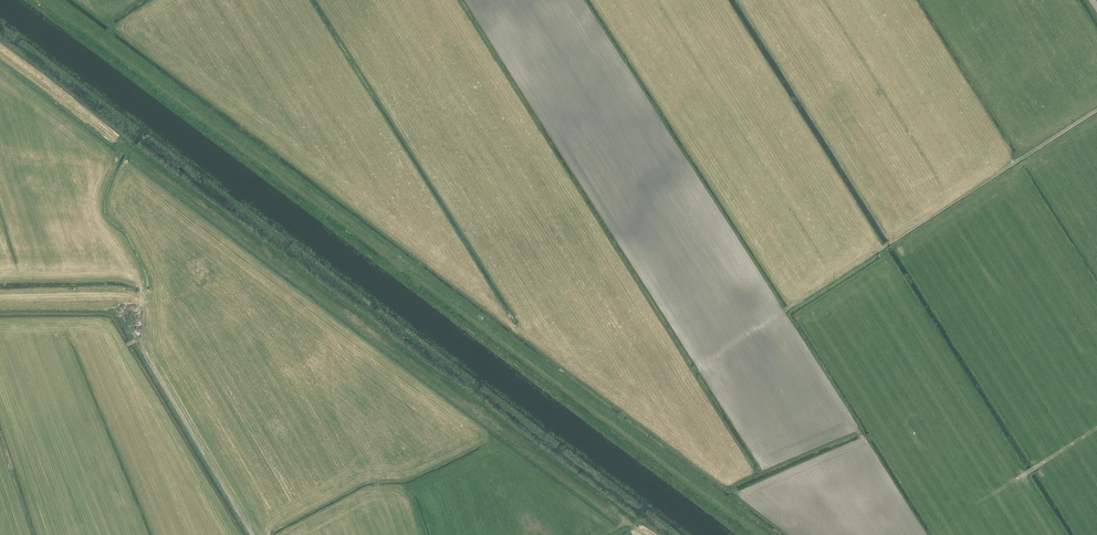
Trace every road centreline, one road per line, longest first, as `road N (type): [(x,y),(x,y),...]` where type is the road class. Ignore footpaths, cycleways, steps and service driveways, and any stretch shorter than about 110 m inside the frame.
road 1 (track): [(1096,109),(790,307)]
road 2 (track): [(250,534),(142,351),(135,278)]

